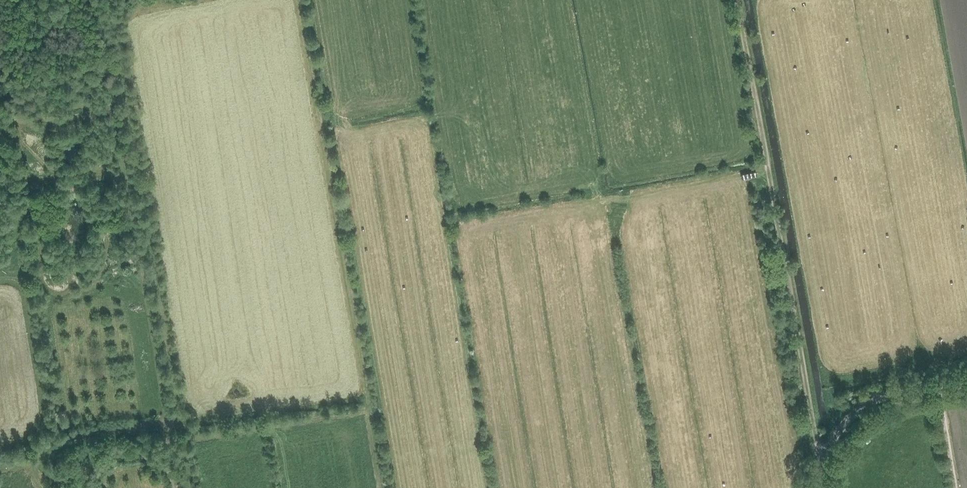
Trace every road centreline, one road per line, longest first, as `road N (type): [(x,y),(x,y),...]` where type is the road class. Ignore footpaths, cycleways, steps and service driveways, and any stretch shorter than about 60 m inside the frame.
road 1 (track): [(735,0),(816,442),(827,455)]
road 2 (unclassified): [(827,487),(827,455),(860,410),(879,396),(966,375)]

